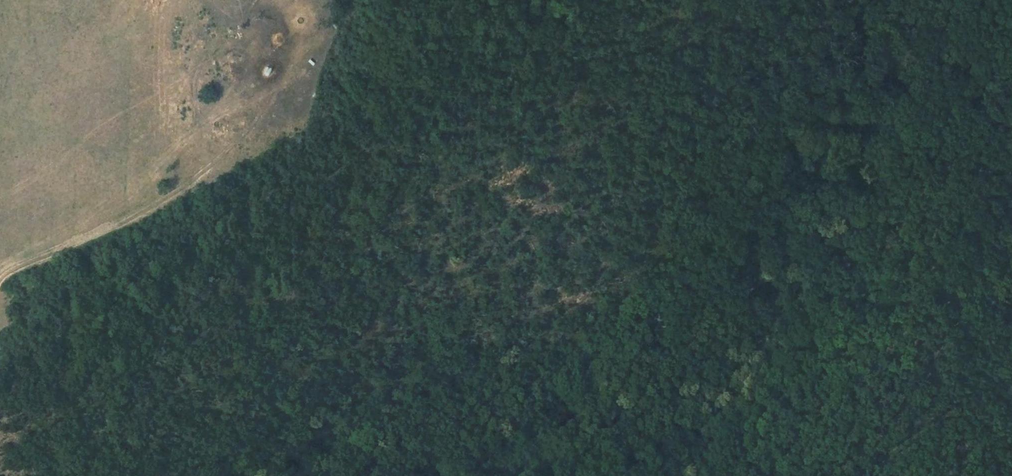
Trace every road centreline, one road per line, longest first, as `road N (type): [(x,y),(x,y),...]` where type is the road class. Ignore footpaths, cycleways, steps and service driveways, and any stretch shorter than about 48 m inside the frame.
road 1 (track): [(0,282),(195,183),(250,130),(293,54),(299,27),(291,0)]

